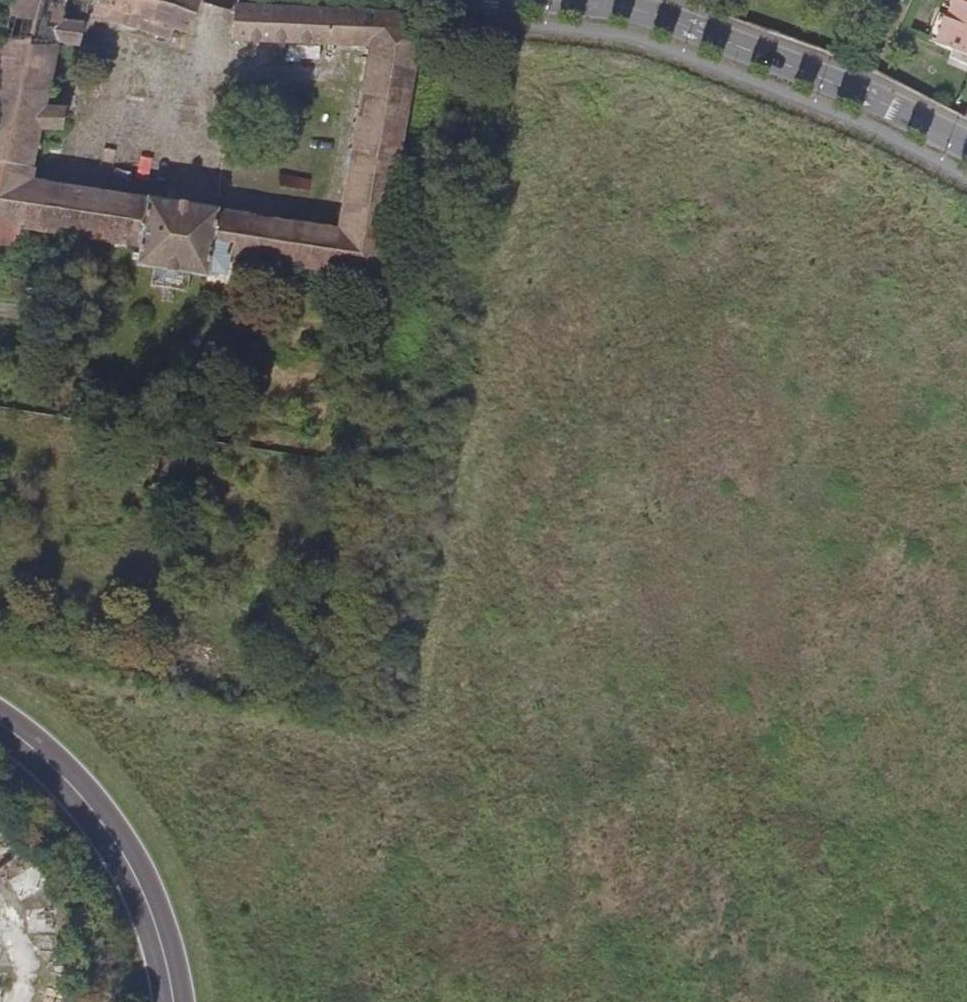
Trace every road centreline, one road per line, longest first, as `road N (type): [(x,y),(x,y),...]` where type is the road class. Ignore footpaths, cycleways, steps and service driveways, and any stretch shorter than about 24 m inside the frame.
road 1 (residential): [(543,0),(631,9),(966,144)]

